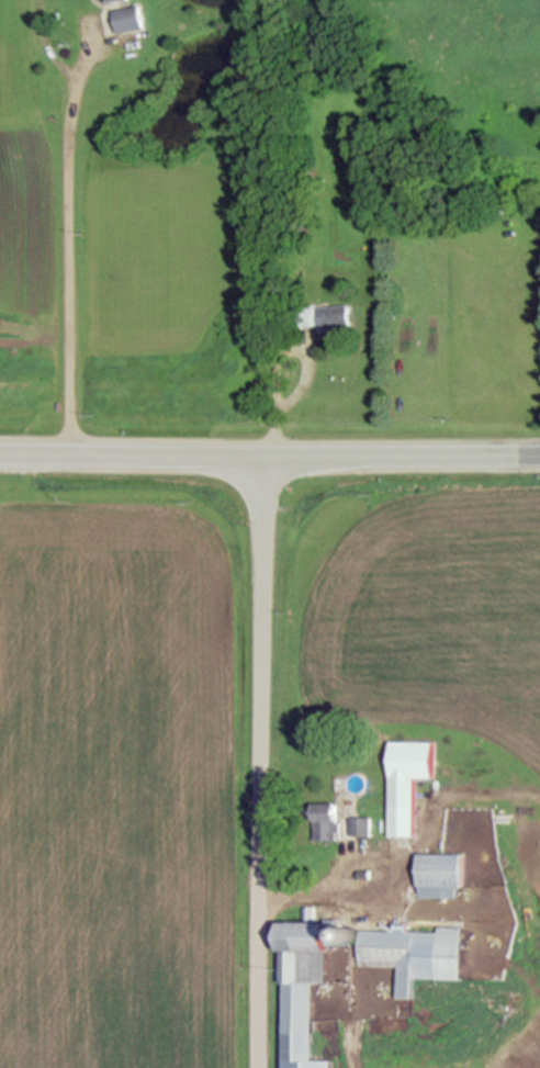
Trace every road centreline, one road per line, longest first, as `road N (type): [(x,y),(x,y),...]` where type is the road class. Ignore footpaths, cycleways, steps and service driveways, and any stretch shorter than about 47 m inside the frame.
road 1 (residential): [(258,1067),(262,459)]
road 2 (primary): [(539,457),(262,459)]
road 3 (primary): [(0,454),(262,459)]

